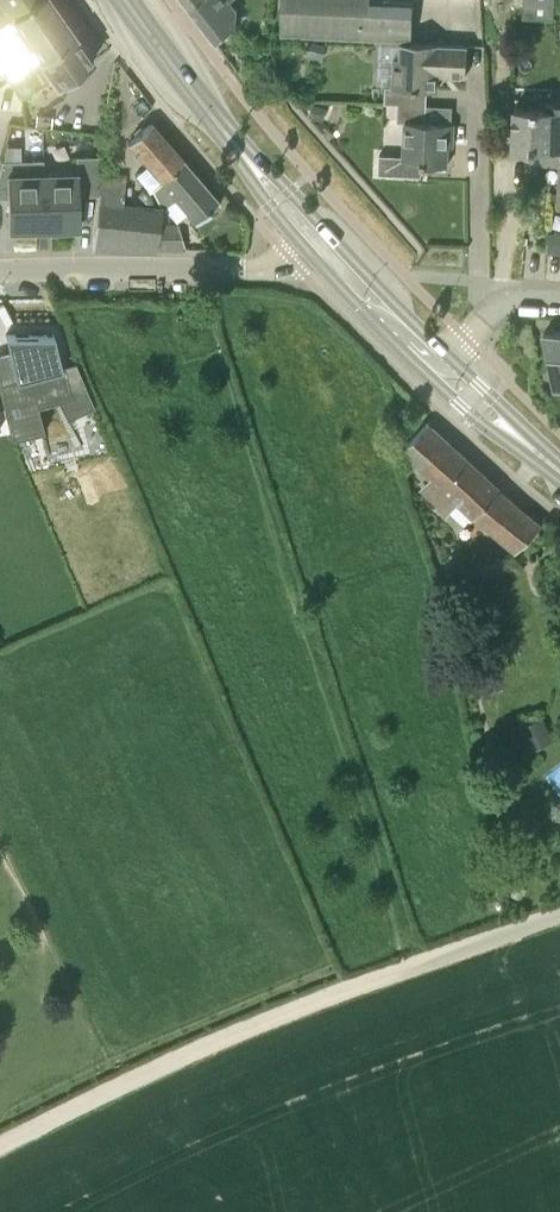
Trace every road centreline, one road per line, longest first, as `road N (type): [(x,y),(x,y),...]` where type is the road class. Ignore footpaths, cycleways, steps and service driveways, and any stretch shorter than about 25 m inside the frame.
road 1 (track): [(559,912),(220,1035),(0,1140)]
road 2 (primary): [(449,355),(241,138),(225,132)]
road 3 (residential): [(305,248),(286,265),(262,268),(0,271)]
road 4 (primary): [(225,132),(126,0)]
road 5 (primary): [(305,248),(417,364)]
road 6 (primary): [(417,364),(486,428),(537,451)]
road 7 (primary): [(225,132),(227,147),(305,248)]
road 8 (primary): [(537,451),(531,434),(449,355)]
road 9 (residential): [(449,355),(506,301),(559,300)]

